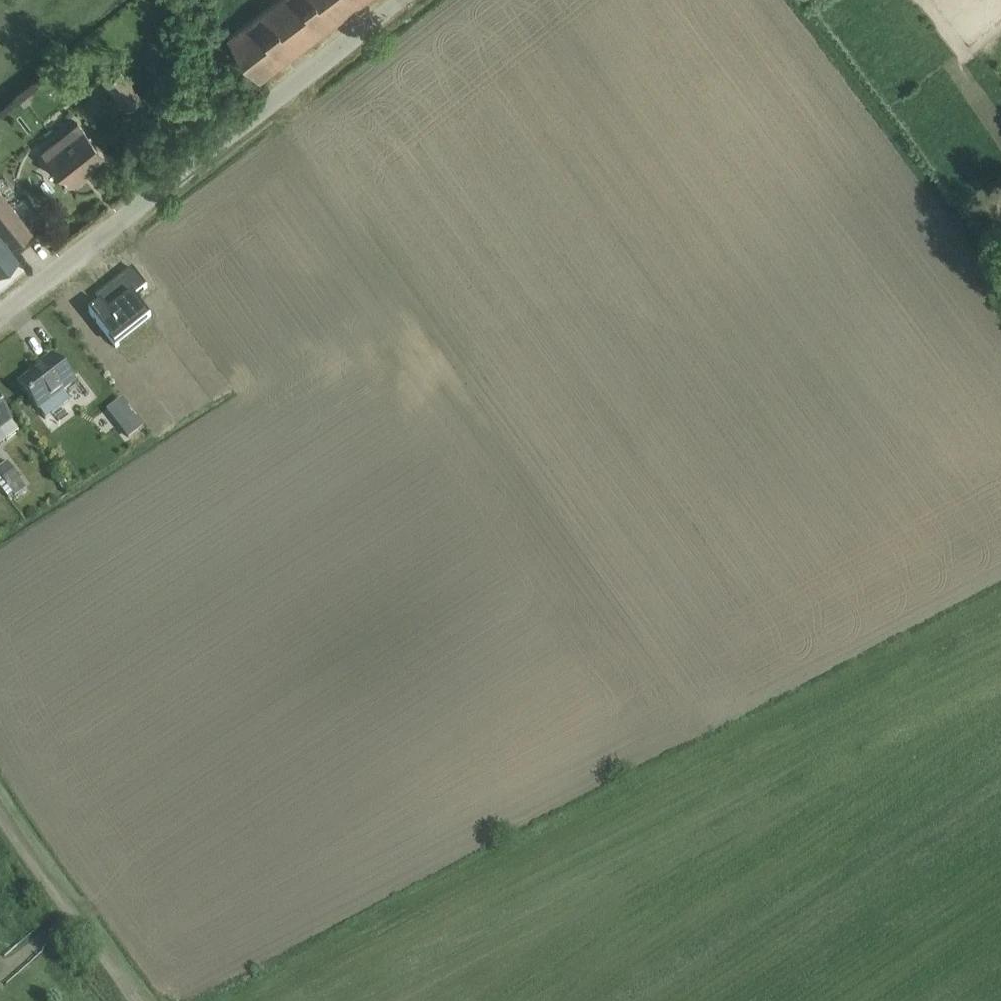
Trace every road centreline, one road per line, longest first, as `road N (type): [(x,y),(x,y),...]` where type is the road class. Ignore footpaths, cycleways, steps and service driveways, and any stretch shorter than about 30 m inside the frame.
road 1 (residential): [(0,315),(403,0)]

